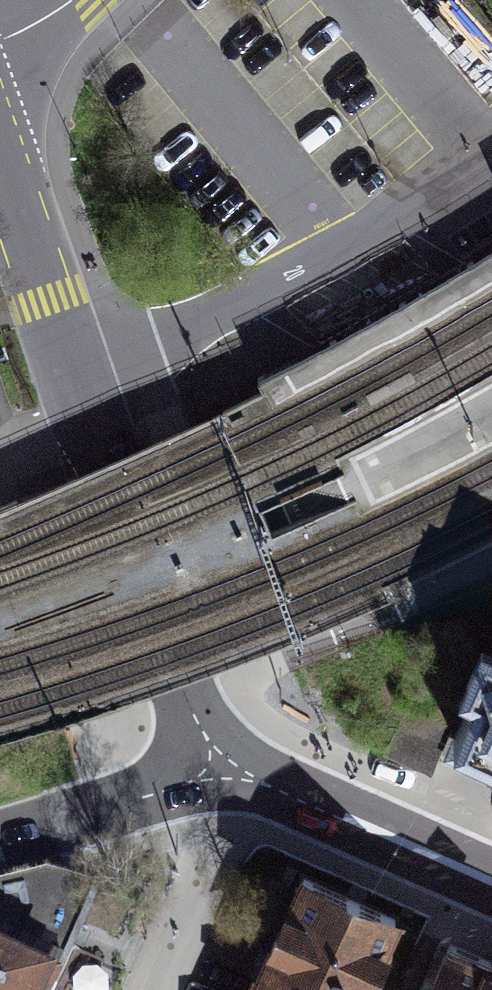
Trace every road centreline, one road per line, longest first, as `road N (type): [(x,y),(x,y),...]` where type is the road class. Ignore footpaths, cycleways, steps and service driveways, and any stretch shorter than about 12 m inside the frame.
road 1 (residential): [(86,405),(138,358),(457,181),(491,150)]
road 2 (residential): [(218,795),(86,405)]
road 3 (tertiary): [(491,889),(314,811),(218,795)]
road 4 (residential): [(86,405),(0,151)]
road 5 (tertiary): [(0,844),(200,797)]
road 6 (residential): [(154,989),(196,898),(200,797)]

